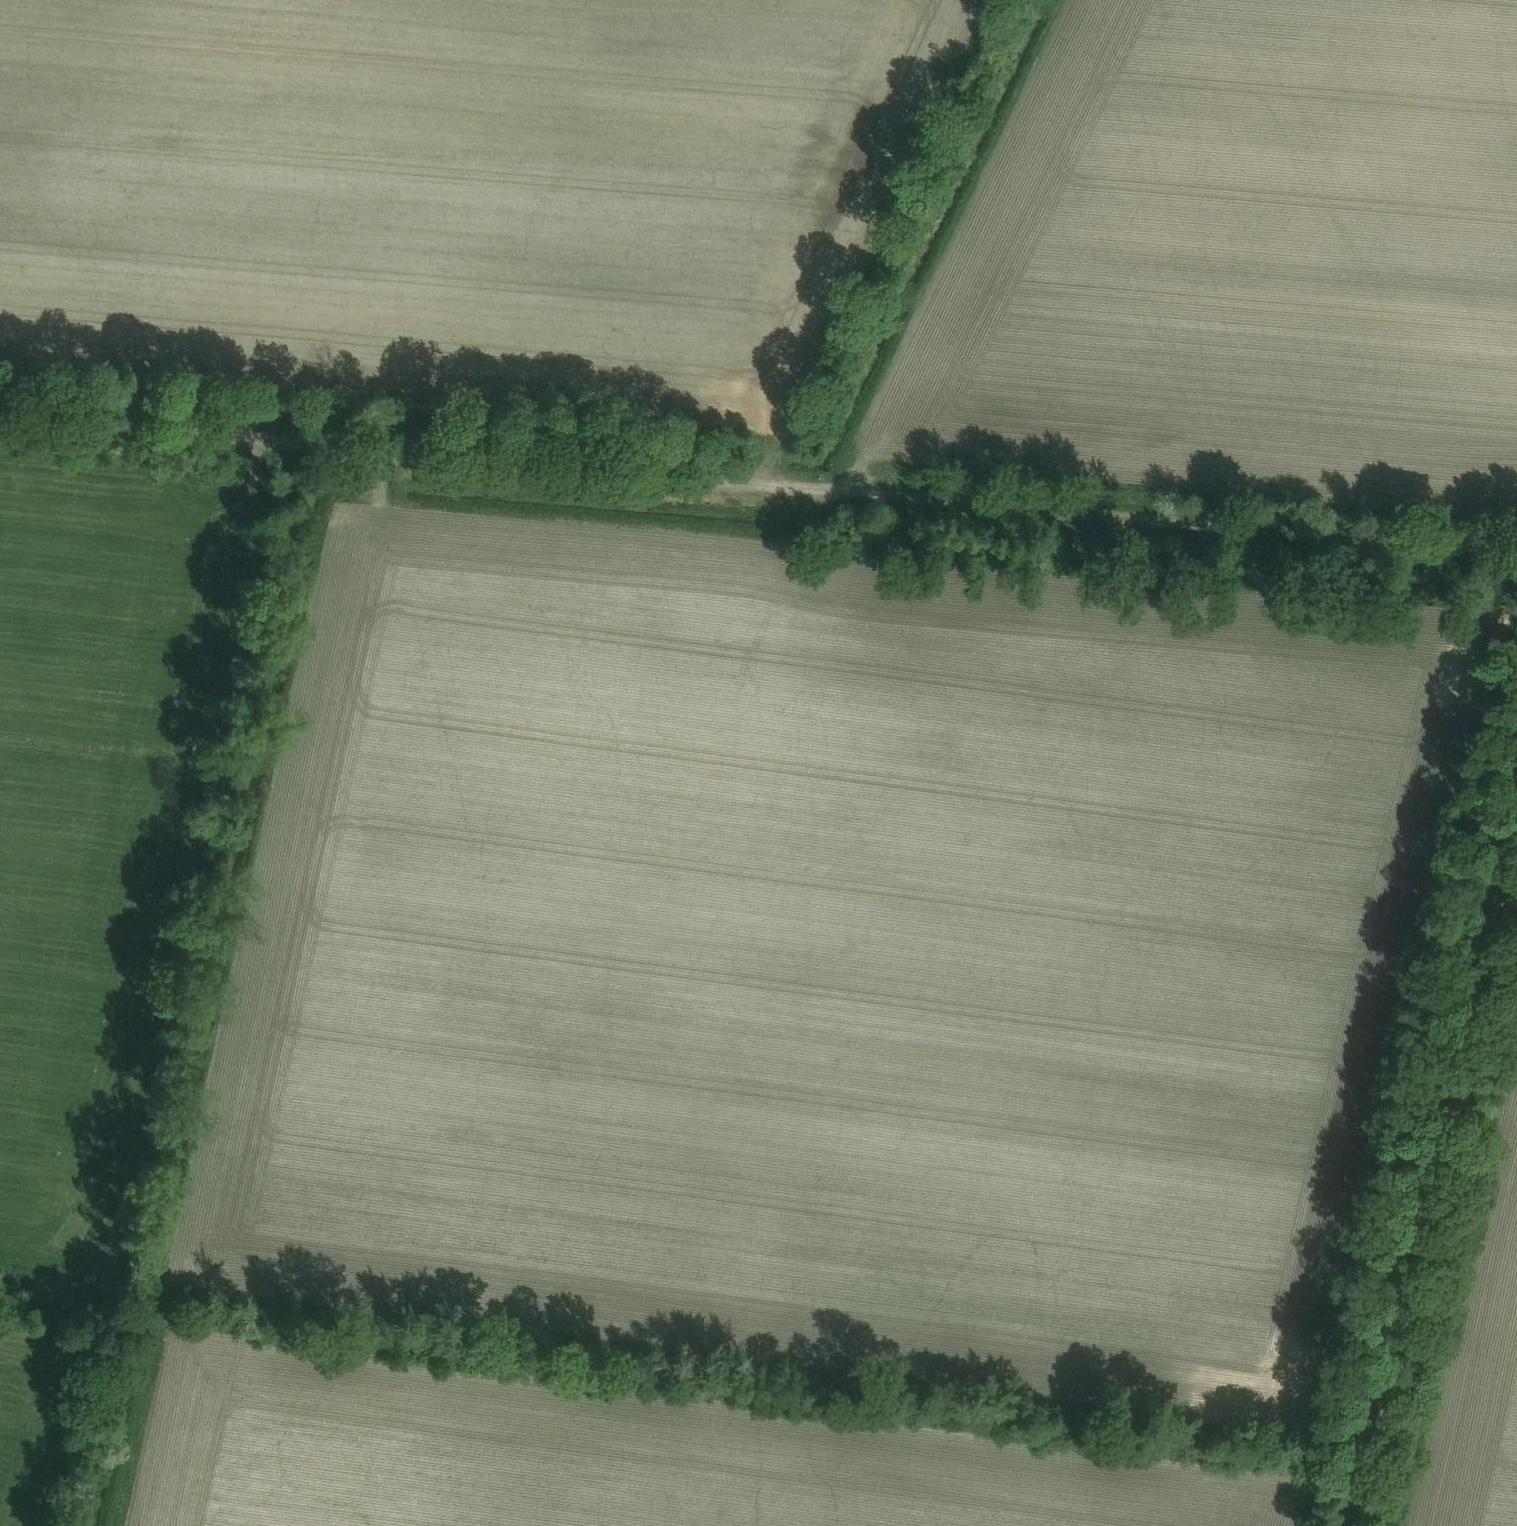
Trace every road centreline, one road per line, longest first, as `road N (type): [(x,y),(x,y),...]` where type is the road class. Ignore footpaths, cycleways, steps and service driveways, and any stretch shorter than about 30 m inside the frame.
road 1 (track): [(1516,557),(426,453),(0,421)]
road 2 (track): [(1516,834),(1362,1525)]

